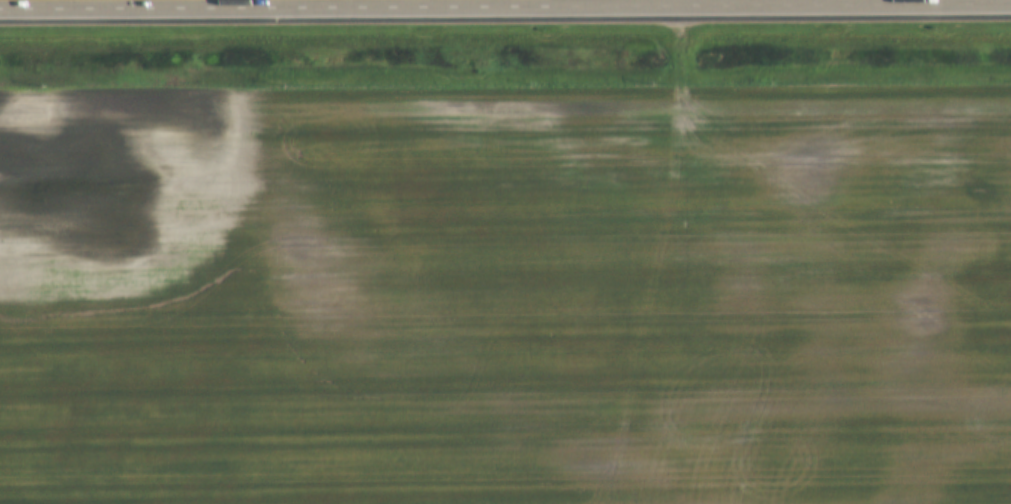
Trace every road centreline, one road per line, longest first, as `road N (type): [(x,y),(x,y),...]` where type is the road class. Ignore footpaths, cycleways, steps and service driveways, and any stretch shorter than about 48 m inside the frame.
road 1 (trunk): [(0,3),(521,0)]

